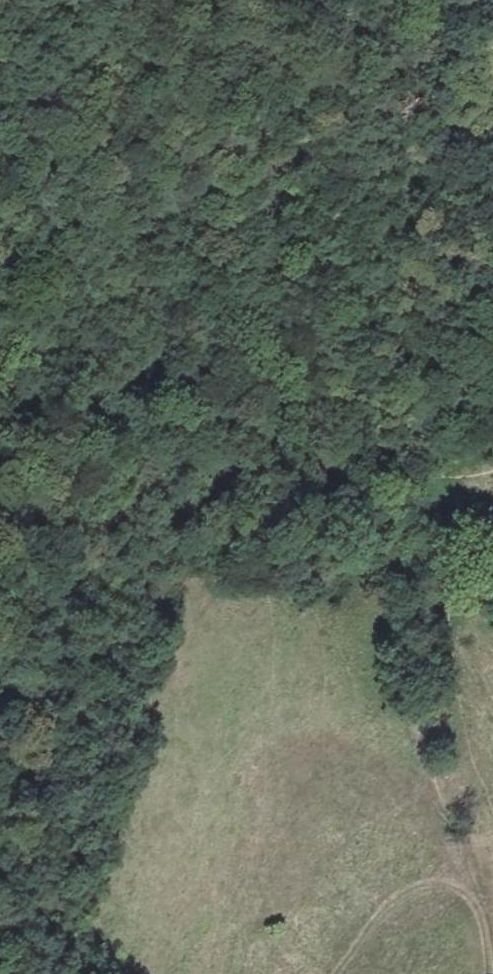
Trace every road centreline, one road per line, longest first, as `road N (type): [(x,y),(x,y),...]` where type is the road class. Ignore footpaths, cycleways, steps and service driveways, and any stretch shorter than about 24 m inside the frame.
road 1 (track): [(352,950),(409,888),(440,880),(464,891),(492,959)]

